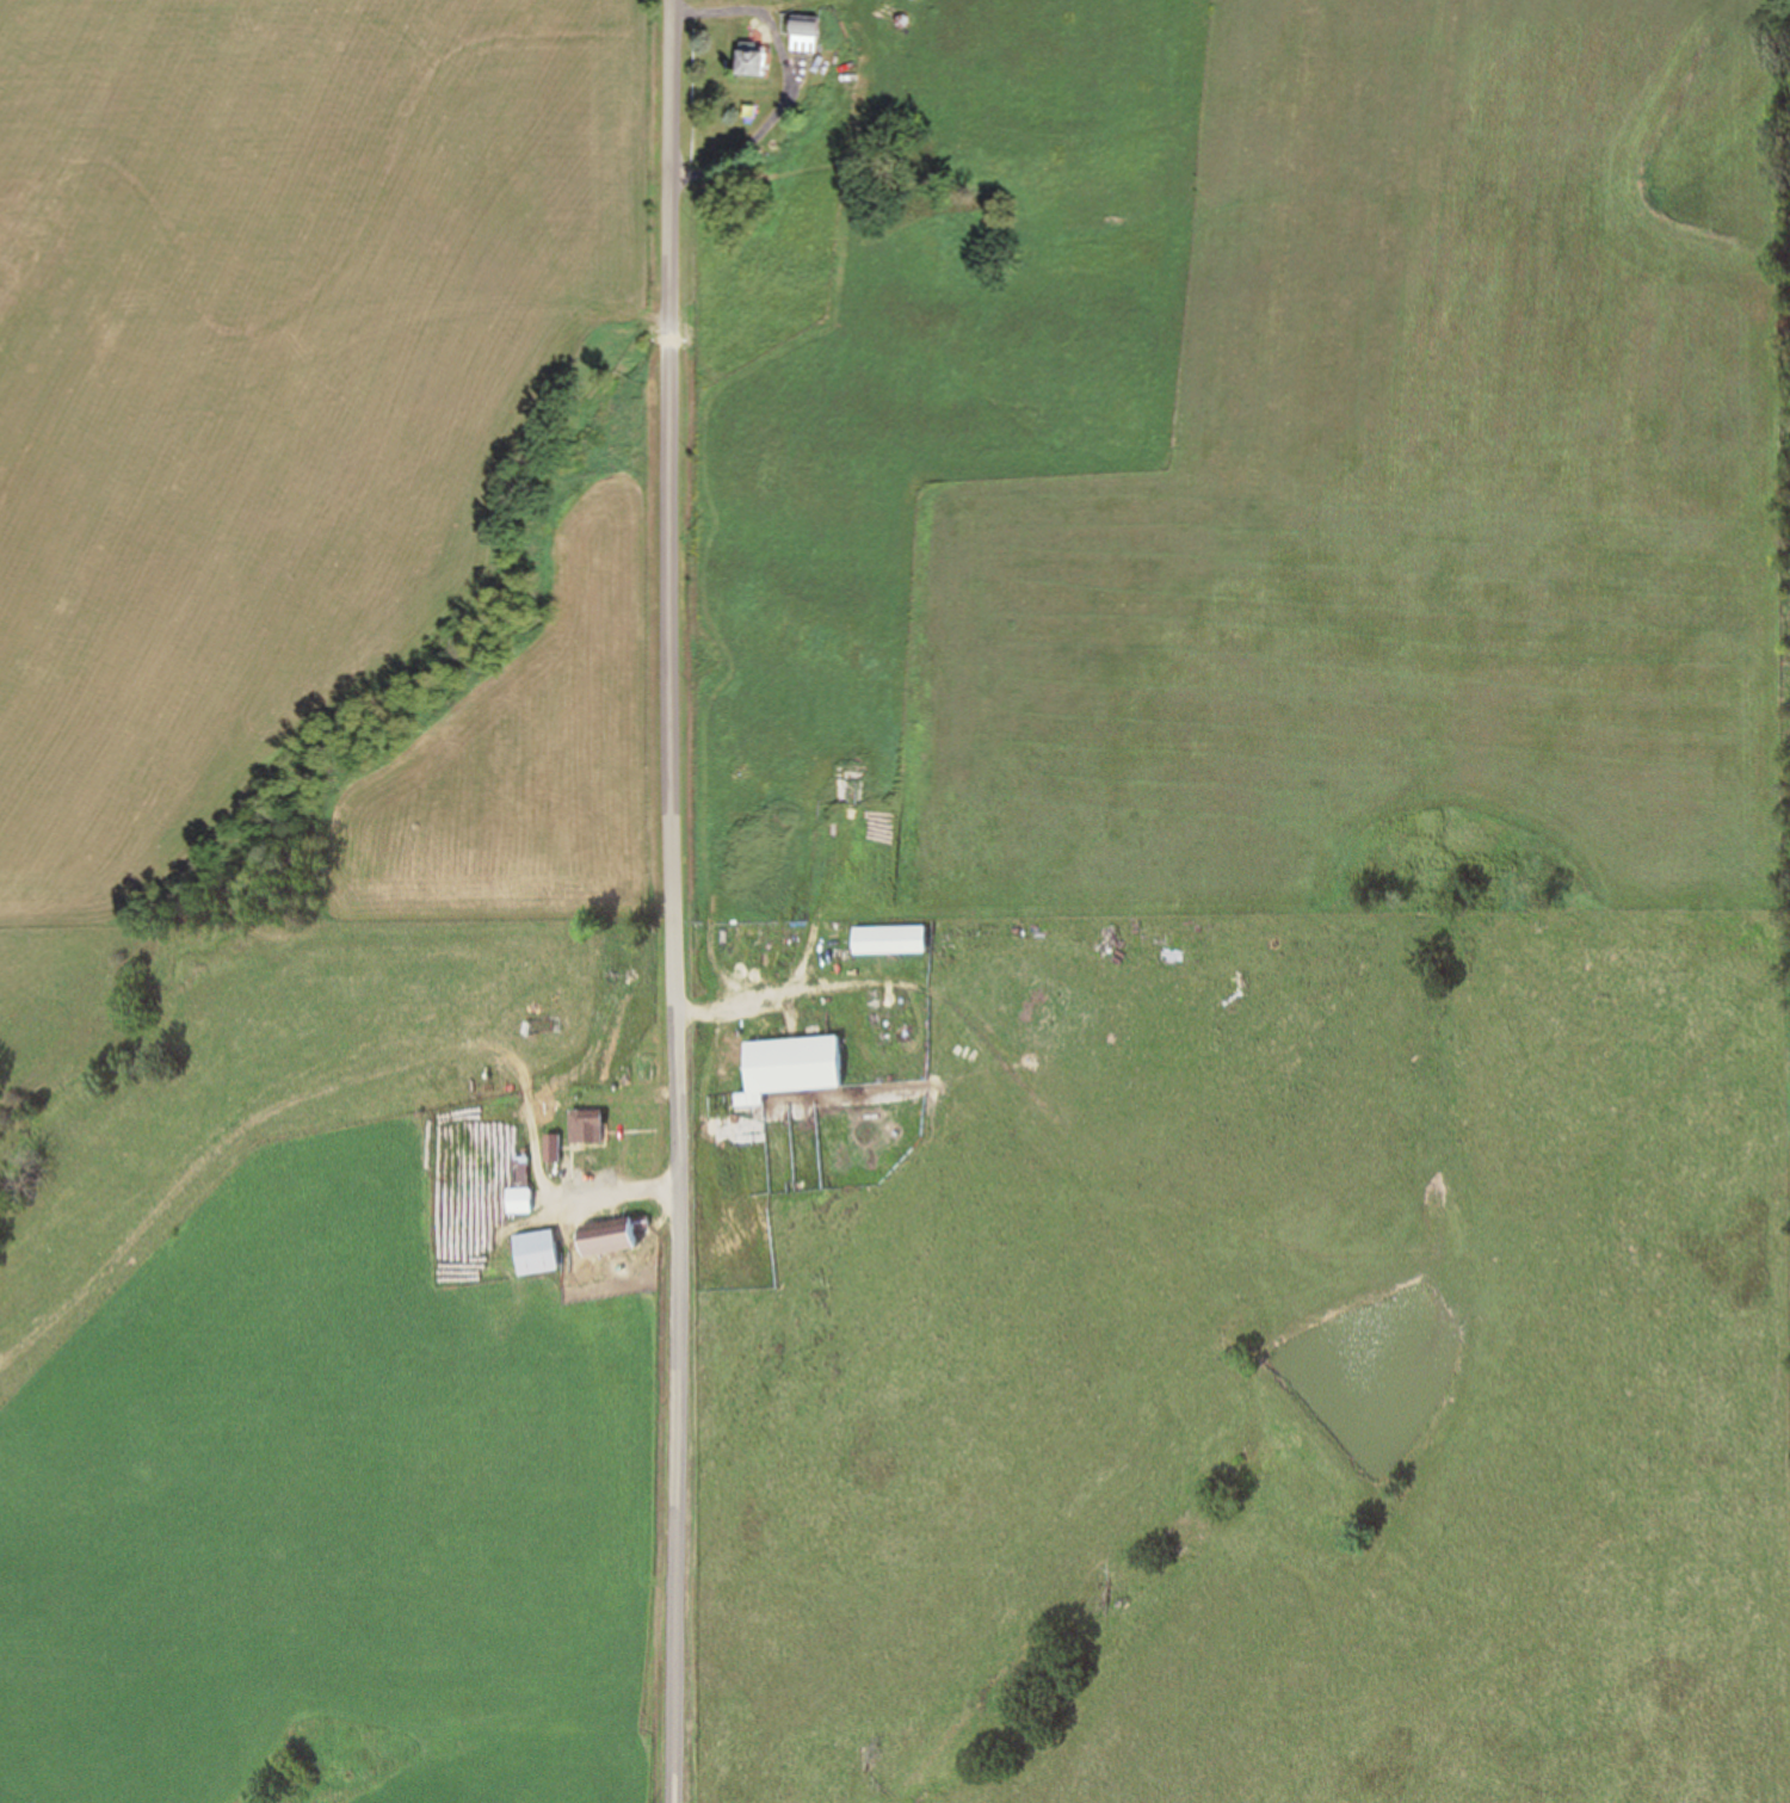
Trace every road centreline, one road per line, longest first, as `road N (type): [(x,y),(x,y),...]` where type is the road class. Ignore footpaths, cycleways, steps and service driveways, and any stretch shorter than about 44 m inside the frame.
road 1 (residential): [(673,1802),(671,0)]

